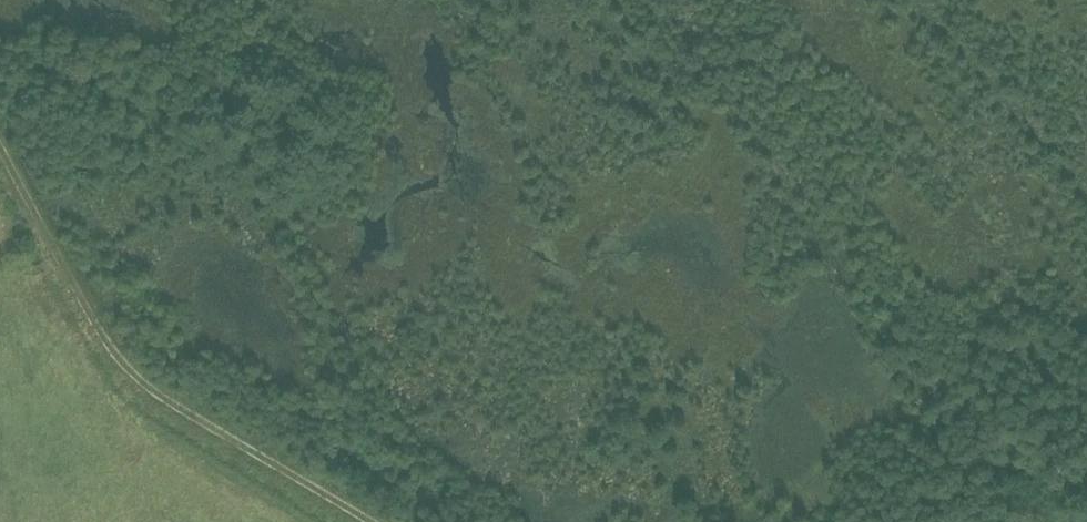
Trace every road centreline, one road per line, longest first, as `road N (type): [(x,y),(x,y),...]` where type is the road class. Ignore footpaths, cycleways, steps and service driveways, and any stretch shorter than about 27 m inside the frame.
road 1 (track): [(0,151),(129,359),(160,387),(378,521)]

